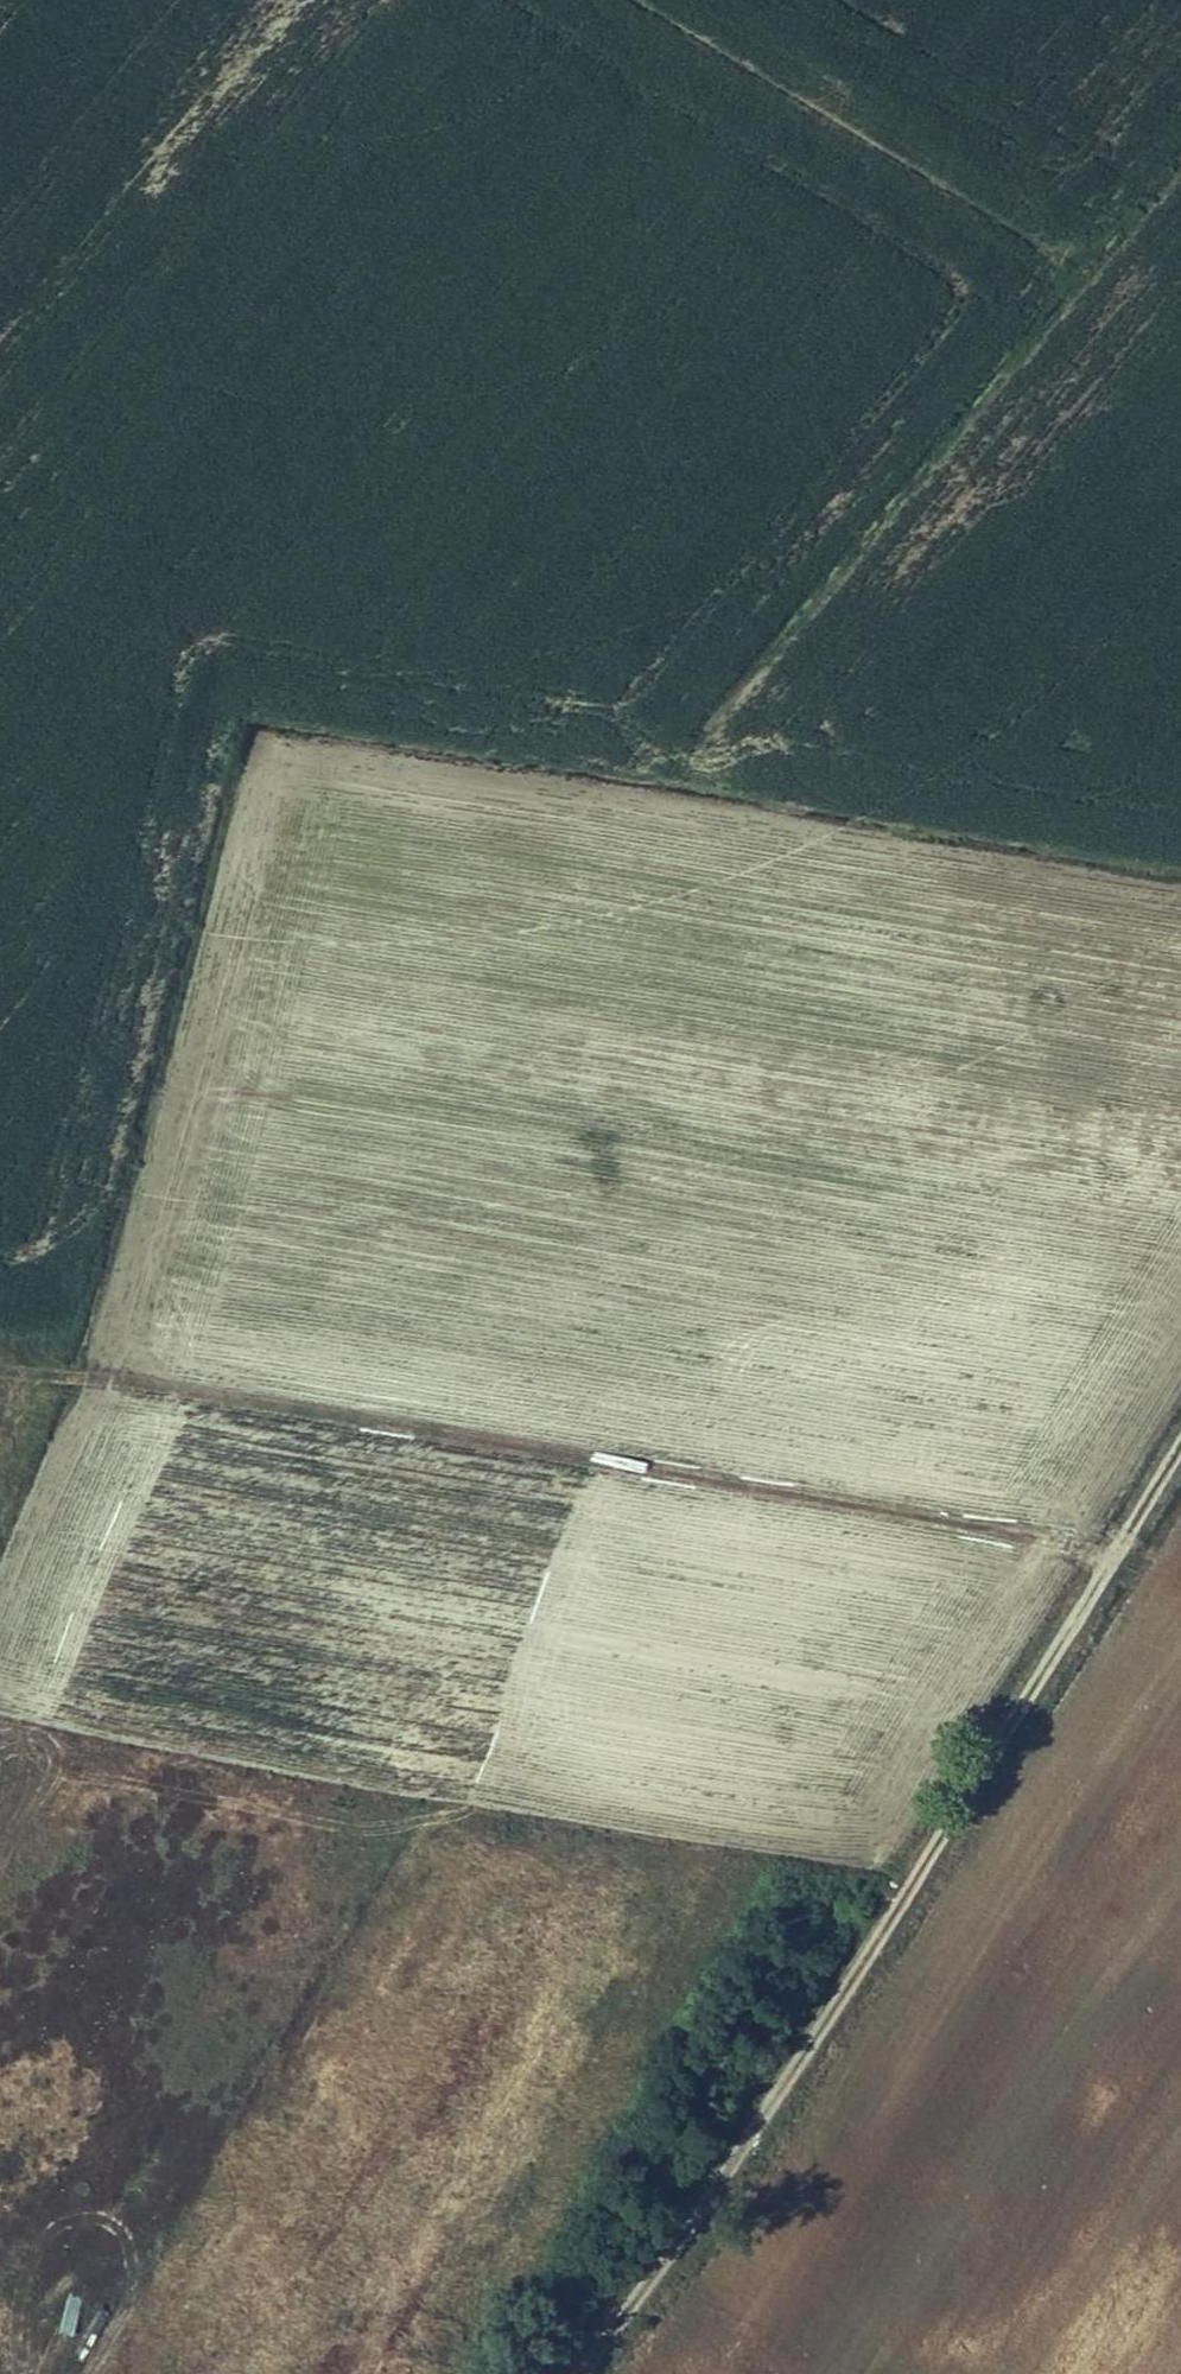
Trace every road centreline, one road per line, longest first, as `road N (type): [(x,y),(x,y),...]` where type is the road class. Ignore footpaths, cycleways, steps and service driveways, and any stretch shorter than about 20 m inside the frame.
road 1 (track): [(586,2373),(839,2006),(1180,1444)]

